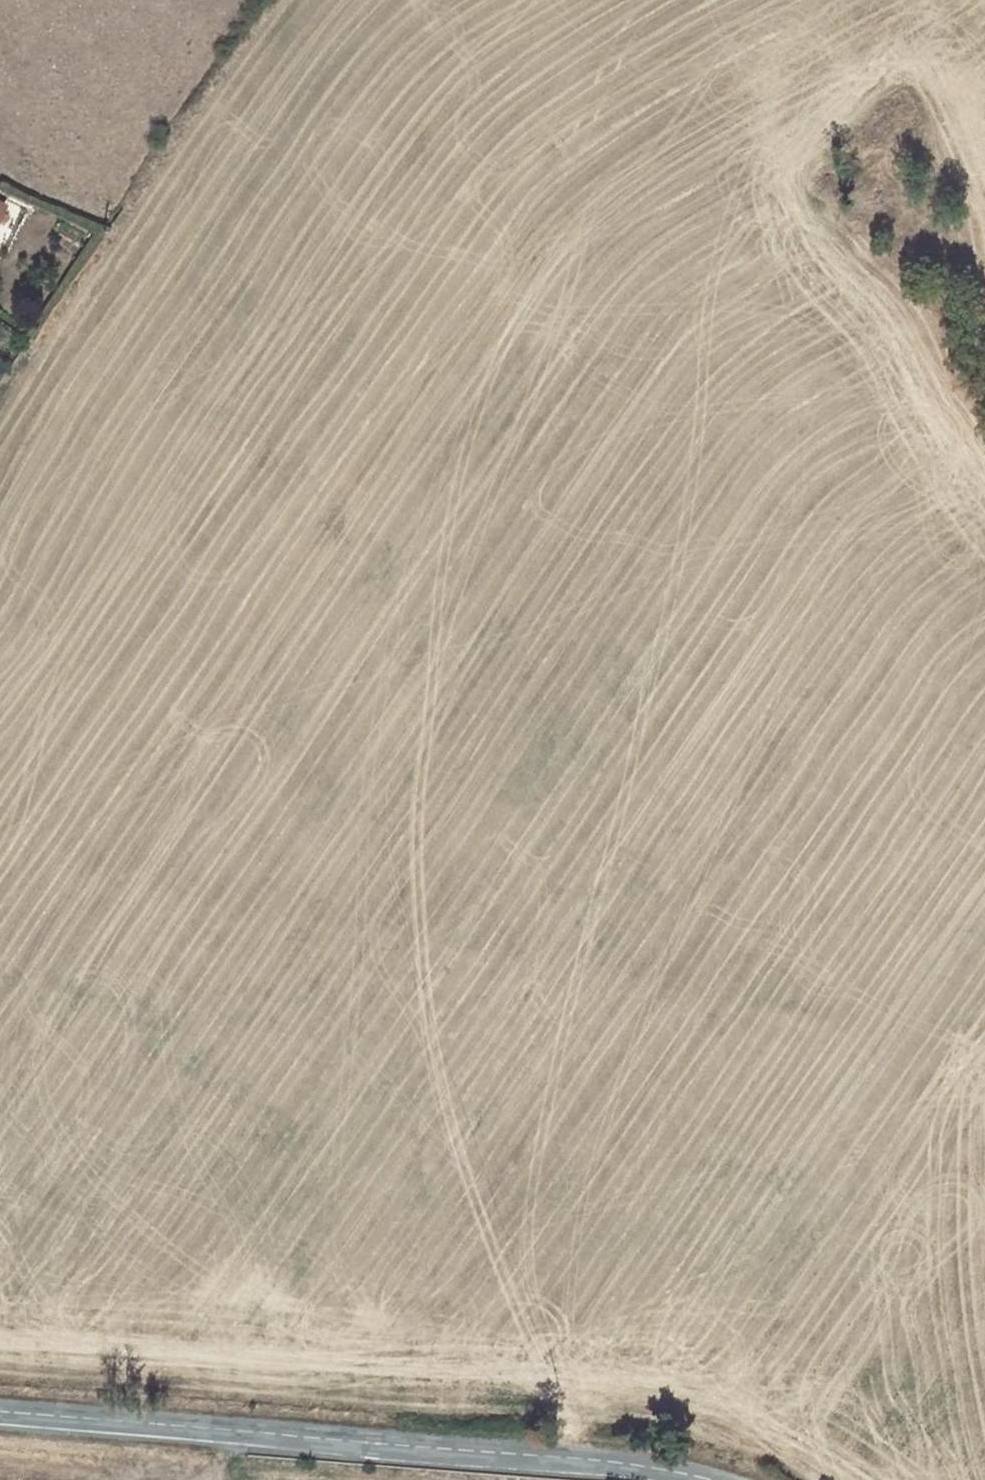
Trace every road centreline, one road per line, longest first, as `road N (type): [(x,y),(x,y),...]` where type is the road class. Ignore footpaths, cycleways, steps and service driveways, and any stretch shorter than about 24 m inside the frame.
road 1 (unclassified): [(0,1415),(702,1479)]

